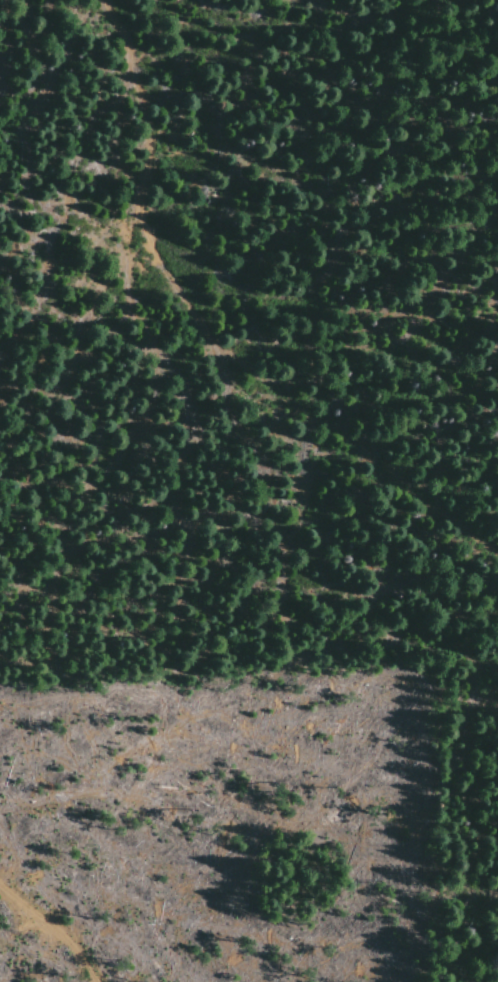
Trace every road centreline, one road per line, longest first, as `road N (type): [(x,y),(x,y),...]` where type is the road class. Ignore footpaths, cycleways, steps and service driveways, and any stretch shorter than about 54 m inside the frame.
road 1 (track): [(497,555),(324,421),(229,362),(186,295),(149,256),(138,212),(155,126),(108,0)]
road 2 (track): [(0,891),(63,936),(90,981)]

